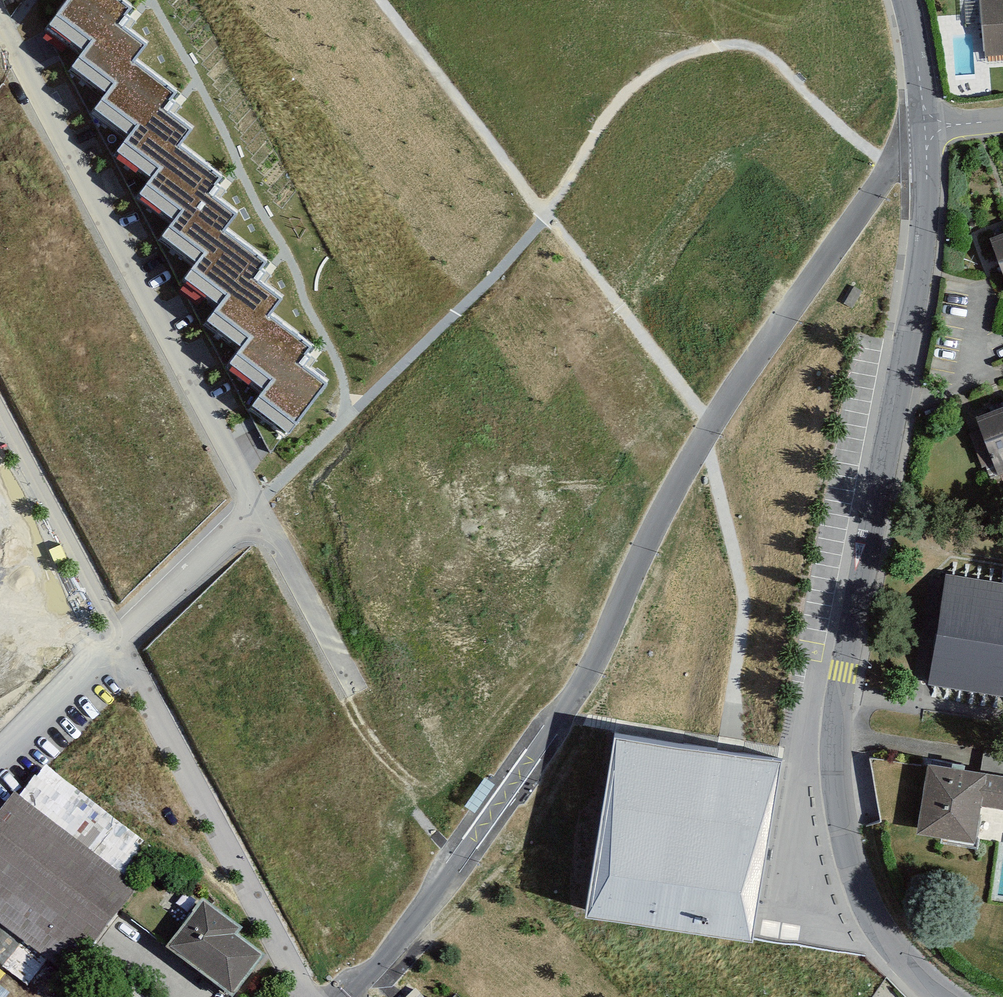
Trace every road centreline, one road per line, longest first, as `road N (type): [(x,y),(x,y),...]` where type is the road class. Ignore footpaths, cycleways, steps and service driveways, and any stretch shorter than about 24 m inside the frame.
road 1 (residential): [(925,127),(698,440),(592,670),(563,716),(395,945),(346,996)]
road 2 (tertiary): [(894,404),(832,752),(851,869),(870,921),(941,996)]
road 3 (residential): [(0,29),(258,515)]
road 4 (residential): [(123,649),(309,996)]
road 5 (tertiary): [(925,127),(925,244),(894,404)]
road 6 (residential): [(123,649),(0,423)]
road 7 (residential): [(258,515),(350,687)]
road 8 (residential): [(258,515),(123,649)]
road 9 (residential): [(123,649),(0,766)]
road 10 (tertiary): [(906,0),(925,127)]

